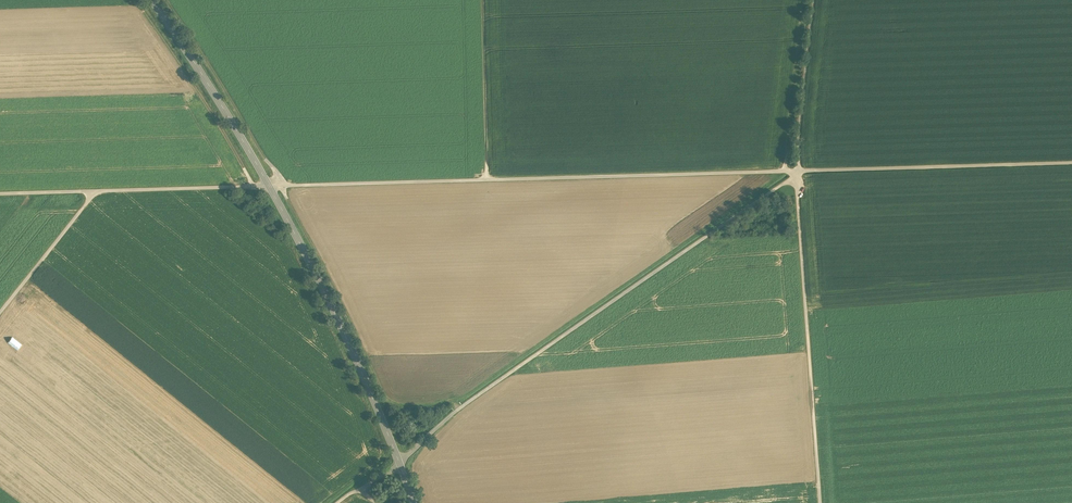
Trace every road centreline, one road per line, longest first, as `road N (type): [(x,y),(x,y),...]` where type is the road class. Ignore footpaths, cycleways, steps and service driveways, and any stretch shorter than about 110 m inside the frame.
road 1 (track): [(813,0),(793,177),(338,502)]
road 2 (track): [(798,170),(91,190)]
road 3 (track): [(823,502),(798,170),(1071,167)]
road 4 (secondary): [(412,502),(310,260),(150,0)]
road 5 (track): [(460,409),(404,408),(385,393),(275,170),(170,0)]
road 6 (track): [(251,184),(135,0)]
road 7 (track): [(483,0),(486,178)]
road 8 (track): [(803,0),(785,171)]
road 9 (track): [(0,313),(91,190)]

